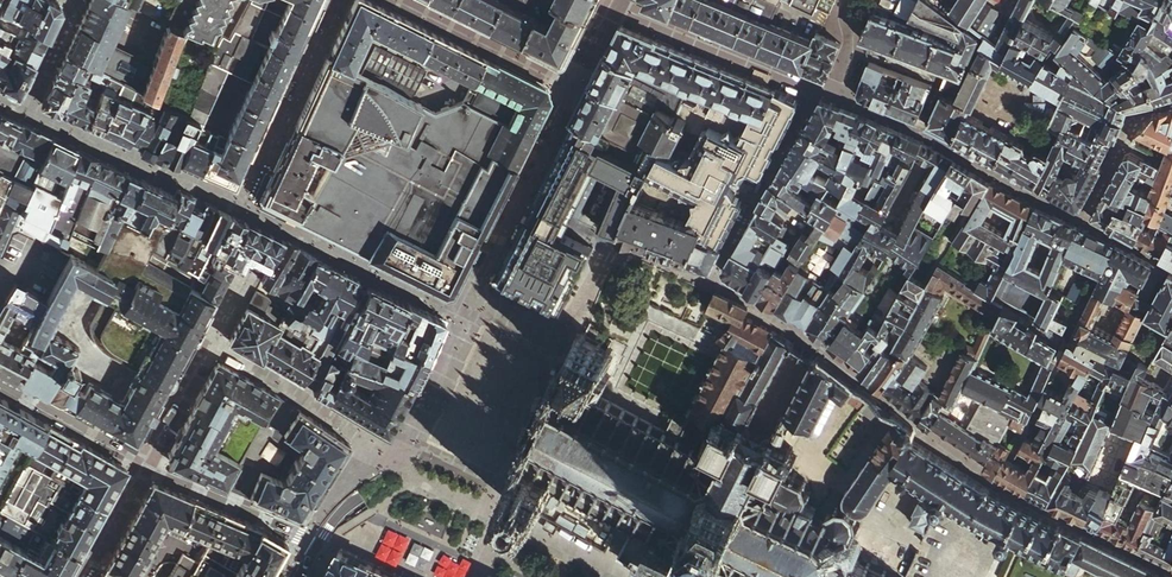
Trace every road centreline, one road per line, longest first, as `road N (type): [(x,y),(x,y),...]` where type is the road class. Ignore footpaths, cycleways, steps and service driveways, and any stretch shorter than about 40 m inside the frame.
road 1 (tertiary): [(346,0),(344,37),(470,325),(464,367),(427,430),(388,479),(347,506),(298,576)]

